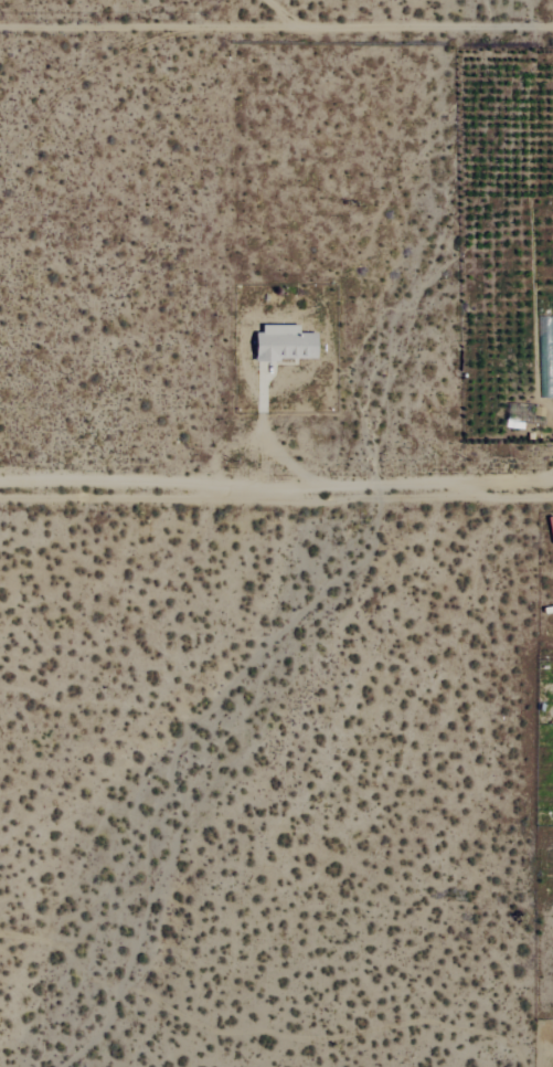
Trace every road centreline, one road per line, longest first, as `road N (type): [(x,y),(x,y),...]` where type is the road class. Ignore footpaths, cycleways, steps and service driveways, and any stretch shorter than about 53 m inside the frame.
road 1 (residential): [(0,490),(552,486)]
road 2 (track): [(308,487),(263,433),(259,376)]

